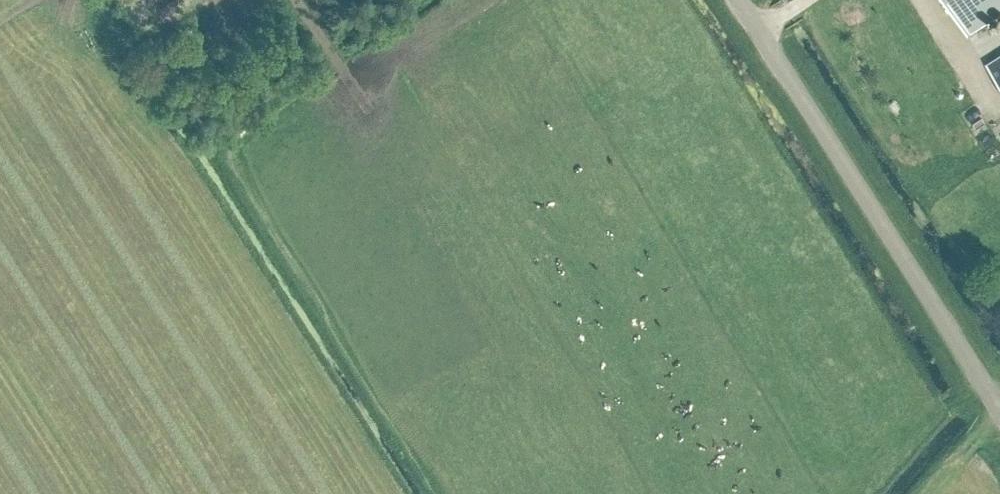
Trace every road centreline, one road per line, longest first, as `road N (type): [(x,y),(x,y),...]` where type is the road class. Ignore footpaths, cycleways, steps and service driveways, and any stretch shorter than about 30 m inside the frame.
road 1 (unclassified): [(999,407),(739,0)]

